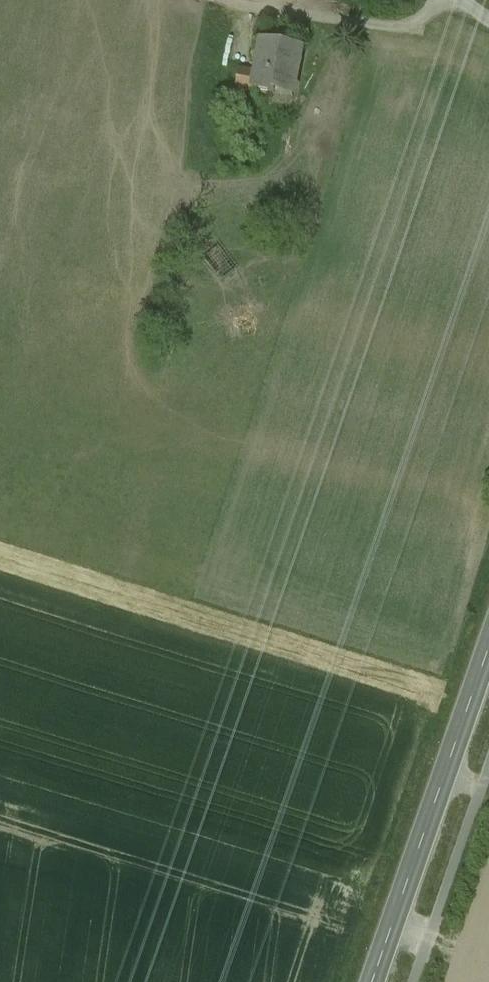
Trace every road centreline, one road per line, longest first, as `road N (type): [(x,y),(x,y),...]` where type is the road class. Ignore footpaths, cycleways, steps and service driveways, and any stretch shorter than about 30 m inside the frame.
road 1 (secondary): [(373,981),(488,647)]

